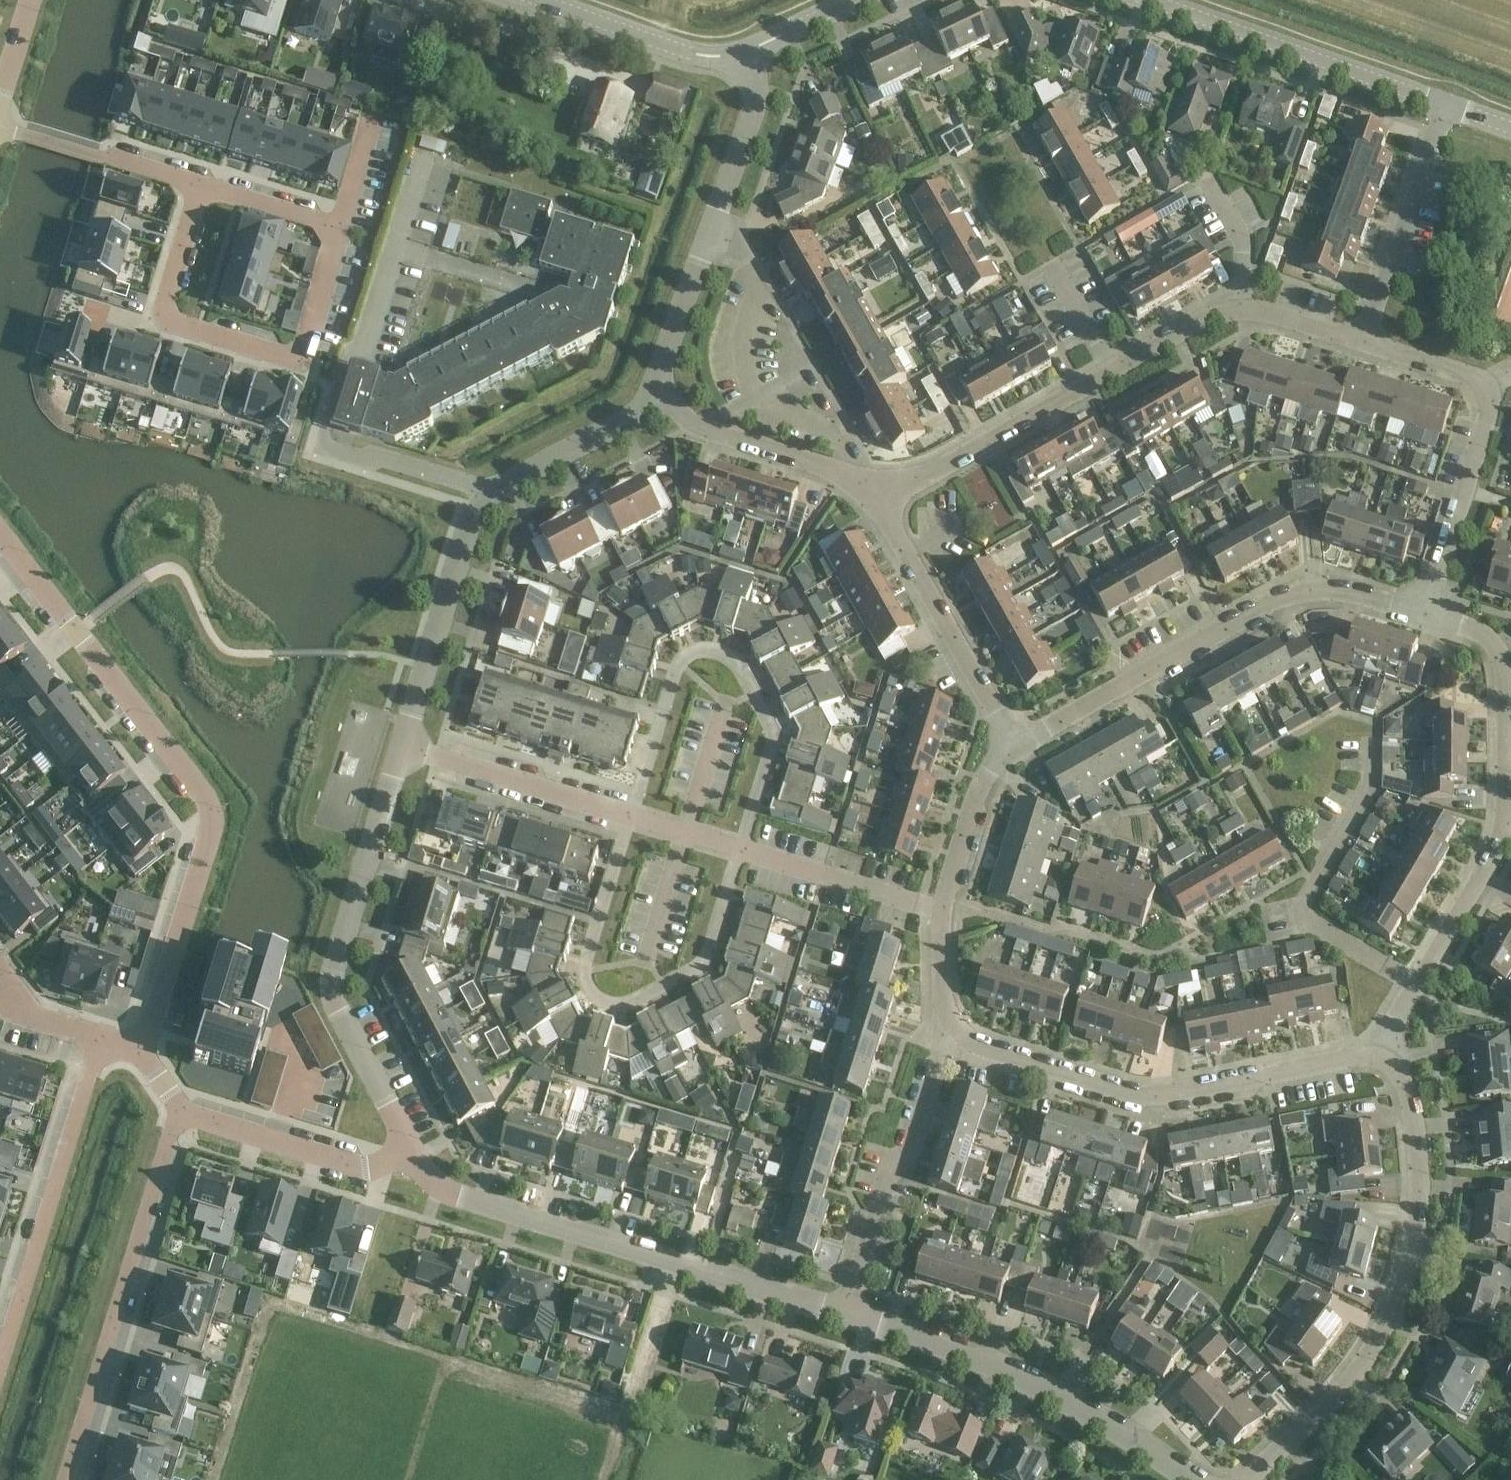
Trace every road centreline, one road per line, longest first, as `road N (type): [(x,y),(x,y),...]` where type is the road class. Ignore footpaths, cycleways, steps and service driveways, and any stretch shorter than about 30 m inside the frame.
road 1 (residential): [(142,1060),(202,854),(207,801),(0,535)]
road 2 (residential): [(943,910),(404,750)]
road 3 (residential): [(1381,1049),(1406,1080),(1419,1174),(1410,1272),(1382,1334),(1321,1409),(1243,1479)]
road 4 (residential): [(844,1317),(436,1185),(413,1153)]
road 5 (residential): [(404,750),(479,509),(517,477),(643,408),(655,392)]
road 6 (residential): [(1381,1049),(1145,1098),(981,1051),(949,1027)]
road 7 (residential): [(1018,746),(1276,604),(1339,592),(1424,614)]
road 8 (residential): [(1424,614),(1486,636),(1505,658),(1507,805),(1502,837),(1416,983)]
road 9 (residential): [(413,1153),(346,1034),(335,994),(341,949),(404,750)]
road 10 (residential): [(338,227),(299,356),(161,317),(200,185)]
road 11 (residential): [(1242,305),(1198,318),(878,501)]
road 12 (residential): [(1198,1479),(1100,1412),(998,1367),(844,1317)]
road 13 (residential): [(184,1110),(76,1479)]
road 14 (track): [(268,1301),(624,1416)]
road 15 (residential): [(1424,614),(1480,448),(1487,386),(1472,374),(1363,340)]
road 16 (residential): [(655,392),(749,142),(758,93),(747,49)]
road 17 (residential): [(0,1374),(100,1038)]
road 18 (residential): [(1416,983),(1305,922),(1314,882),(1369,786),(1369,741)]
road 19 (residential): [(1446,105),(1150,0)]
road 20 (residential): [(844,1317),(886,1188),(914,1153),(949,1027)]
road 21 (residential): [(878,501),(1018,746)]
road 22 (residential): [(878,501),(857,476),(700,427),(655,392)]
road 23 (residential): [(1363,340),(1446,105)]
road 24 (residential): [(413,1153),(365,1169),(184,1110)]
road 25 (residential): [(747,49),(687,52),(540,0)]
road 26 (residential): [(0,124),(200,185)]
road 27 (track): [(214,1479),(268,1301)]
road 28 (residential): [(943,910),(985,778),(1018,746)]
road 29 (track): [(677,1262),(624,1416)]
road 30 (residential): [(200,185),(338,227)]
road 31 (residential): [(1363,340),(1242,305)]
road 32 (residential): [(1242,305),(1243,243),(1210,194)]

